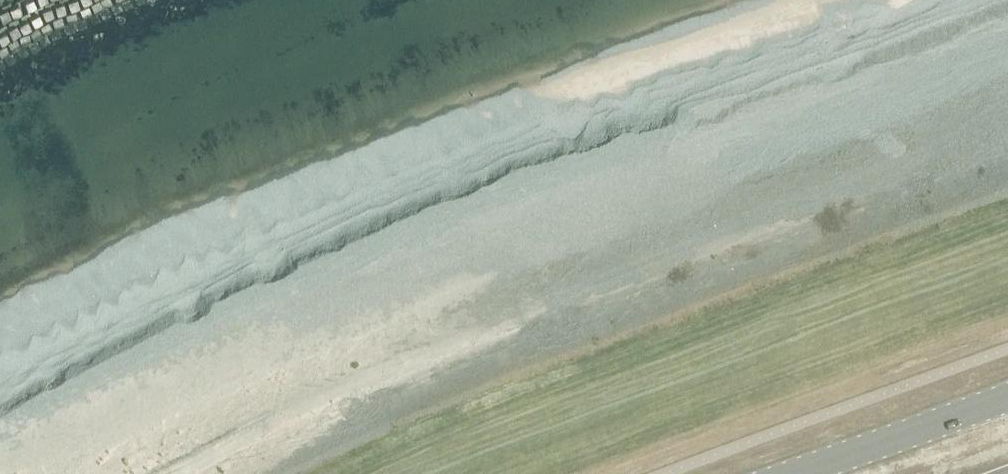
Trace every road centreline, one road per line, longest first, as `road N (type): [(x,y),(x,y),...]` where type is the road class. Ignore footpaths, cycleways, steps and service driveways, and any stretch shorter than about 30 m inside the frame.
road 1 (unclassified): [(1007,403),(811,473)]

